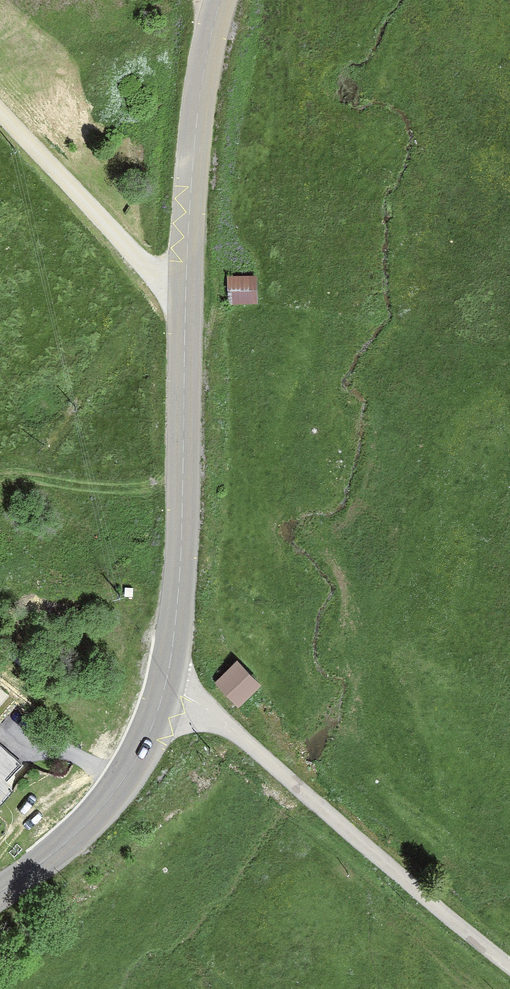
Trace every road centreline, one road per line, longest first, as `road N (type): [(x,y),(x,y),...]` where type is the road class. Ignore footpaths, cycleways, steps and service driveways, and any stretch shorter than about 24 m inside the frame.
road 1 (secondary): [(166,691),(184,524),(196,121),(222,0)]
road 2 (residential): [(166,691),(228,722),(509,965)]
road 3 (track): [(186,311),(0,113)]
road 4 (secondary): [(0,893),(74,837),(119,789),(166,691)]

